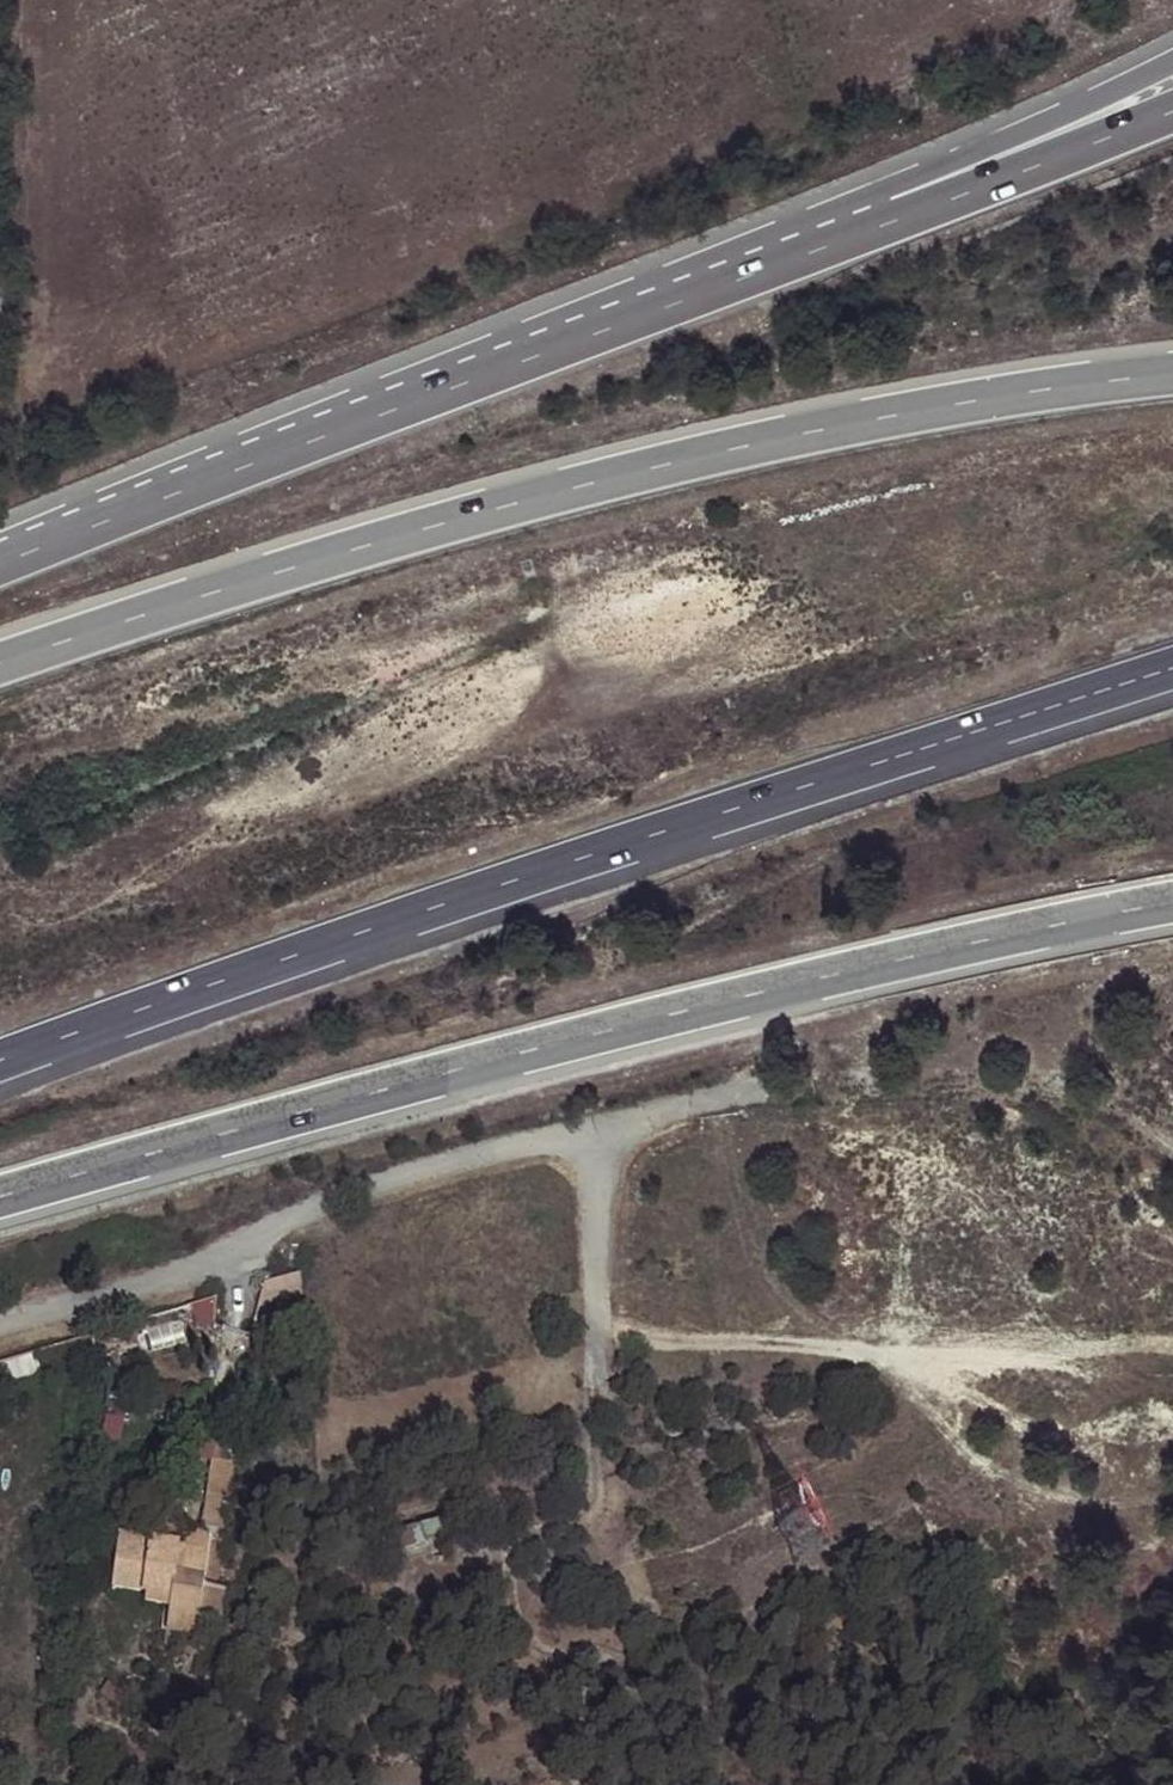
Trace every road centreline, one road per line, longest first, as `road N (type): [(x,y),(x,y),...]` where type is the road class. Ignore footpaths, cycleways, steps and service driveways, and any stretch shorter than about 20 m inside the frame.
road 1 (motorway): [(0,1064),(586,859),(1172,669)]
road 2 (motorway): [(1172,373),(807,432),(547,494),(0,665)]
road 3 (motorway): [(0,1195),(463,1067),(1172,900)]
road 4 (motorway): [(1172,62),(351,418)]
road 5 (motorway): [(1172,114),(351,418)]
road 6 (residential): [(0,1323),(202,1269),(356,1188),(599,1128)]
road 7 (track): [(597,1327),(679,1343),(918,1358),(1066,1356),(1172,1343)]
road 8 (track): [(760,1092),(910,1081),(1086,1099),(1172,1142)]
road 9 (track): [(597,1385),(595,1486),(581,1518),(555,1539),(463,1569),(346,1585)]
road 10 (motorway): [(351,418),(0,562)]
road 11 (residential): [(599,1128),(597,1385)]
road 12 (residential): [(760,1092),(599,1128)]

